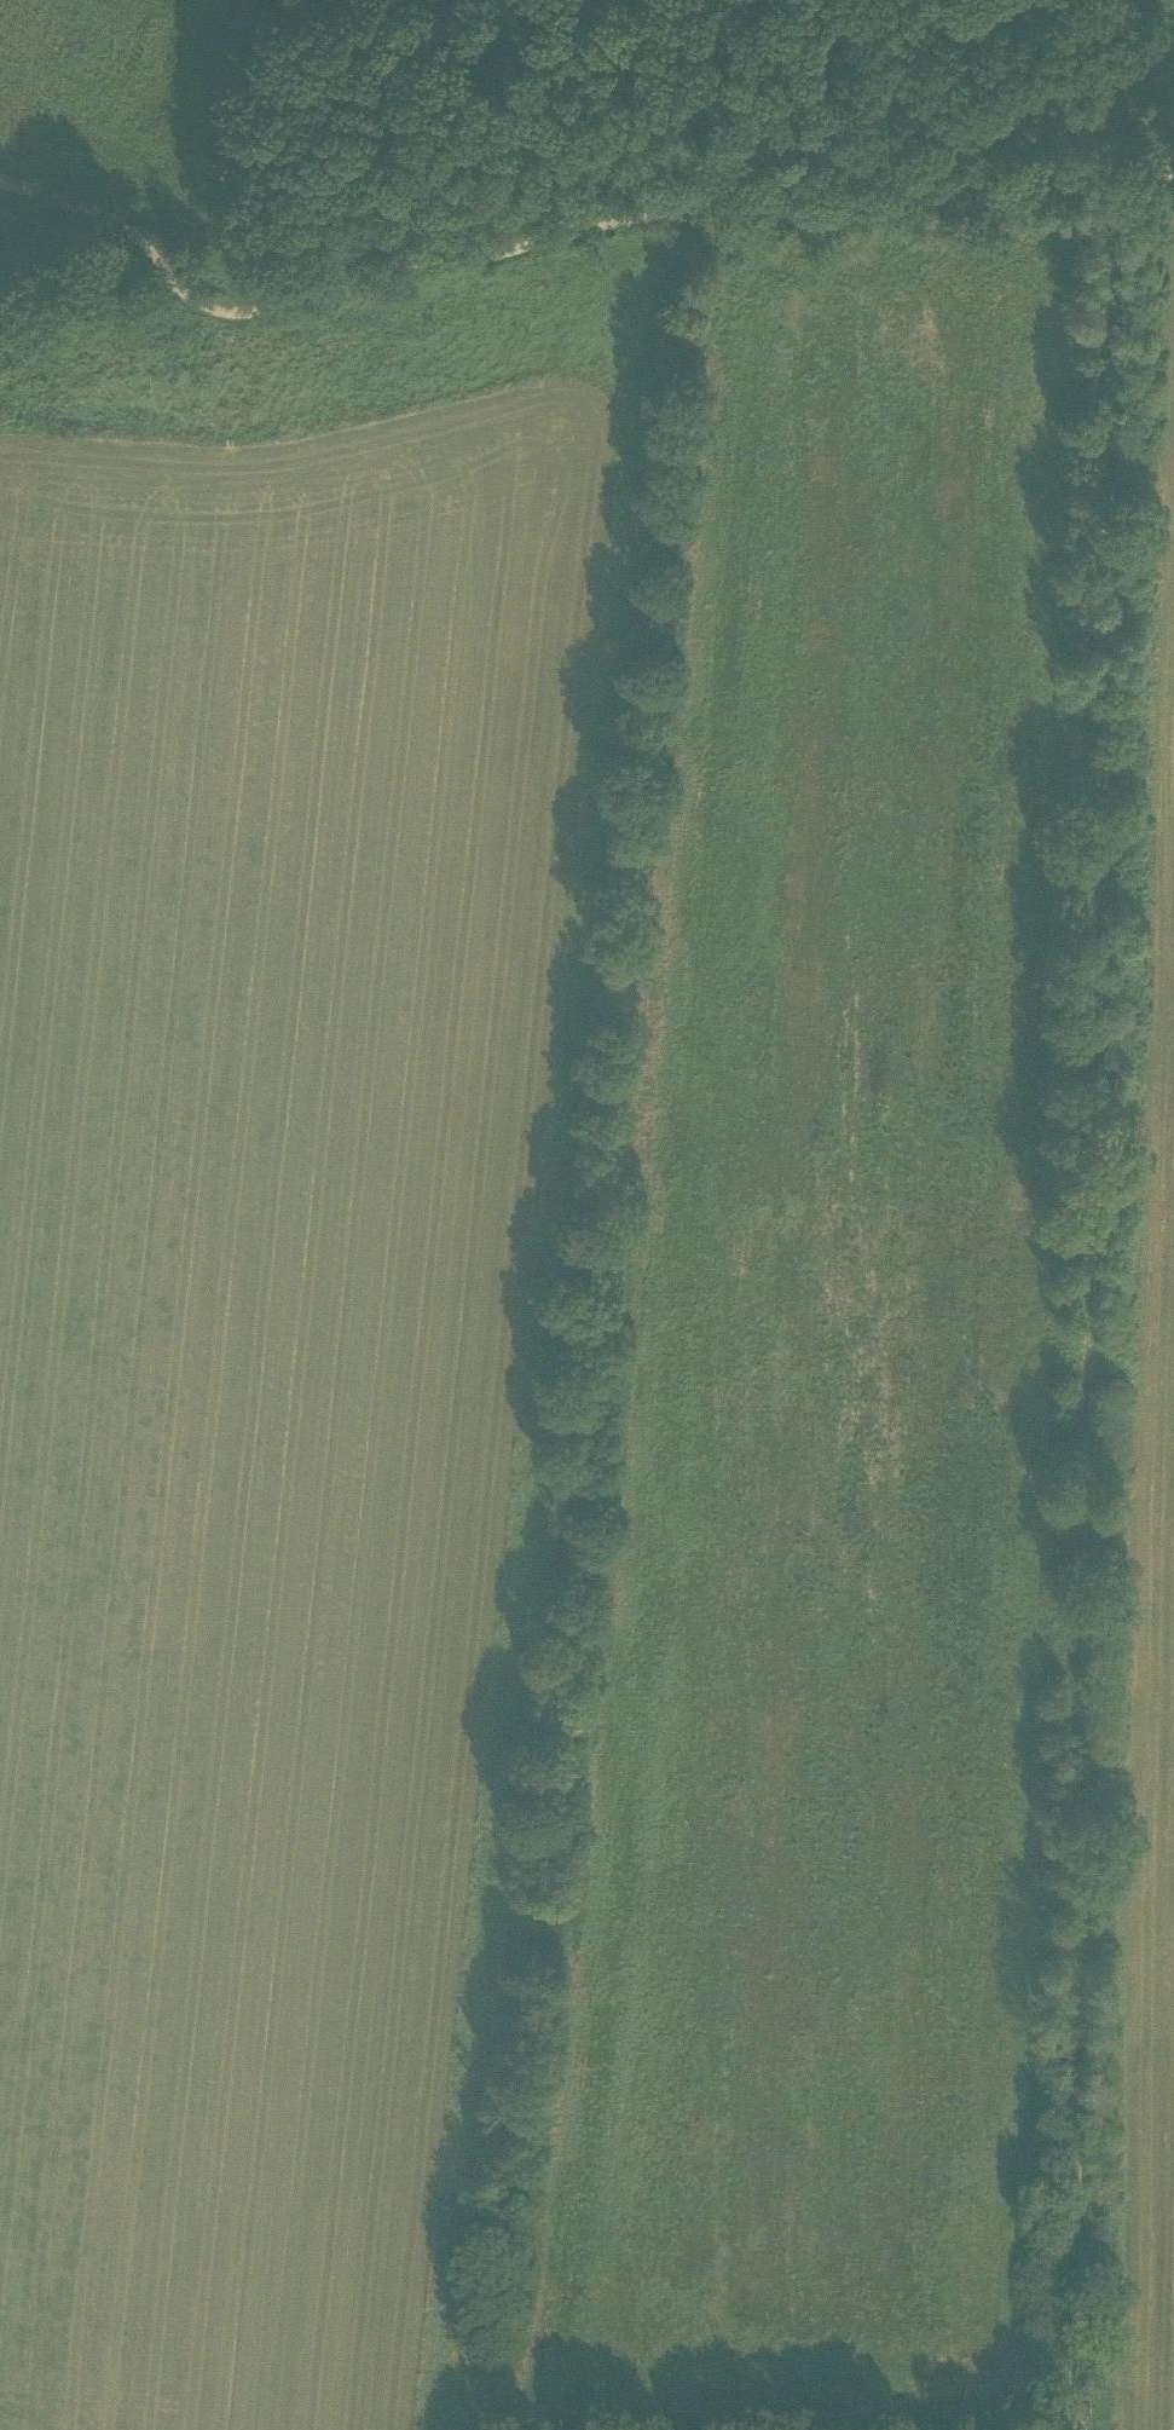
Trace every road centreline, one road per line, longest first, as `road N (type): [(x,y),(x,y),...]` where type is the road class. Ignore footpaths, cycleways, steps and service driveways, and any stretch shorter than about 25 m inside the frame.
road 1 (track): [(1112,168),(1078,2429)]
road 2 (track): [(0,184),(124,238),(205,302),(231,307),(698,206),(983,172),(1112,168)]
road 3 (track): [(1112,168),(1115,0)]

